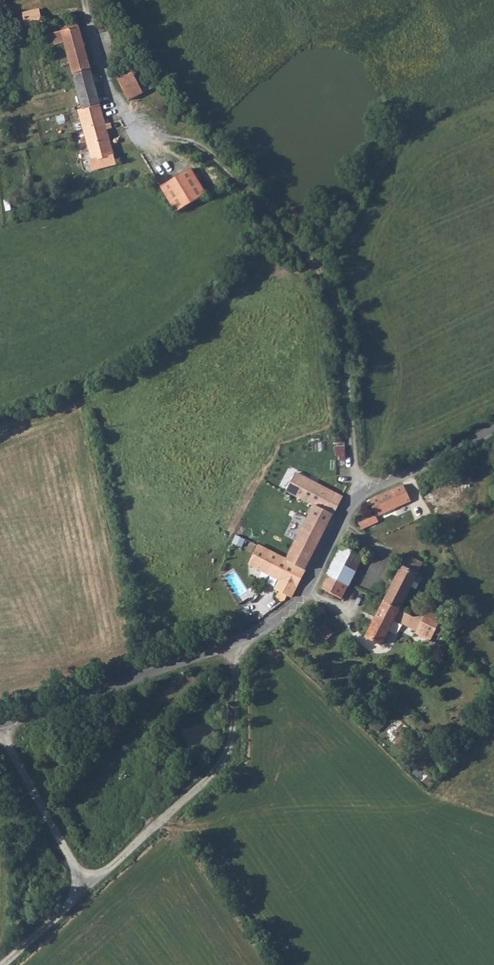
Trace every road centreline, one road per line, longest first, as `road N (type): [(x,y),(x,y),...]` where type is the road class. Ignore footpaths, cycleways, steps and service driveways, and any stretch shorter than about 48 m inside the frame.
road 1 (unclassified): [(0,722),(202,655),(275,620),(312,580),(348,504),(493,427)]
road 2 (track): [(361,493),(352,472),(340,318),(322,283),(216,158),(186,141),(149,137)]
road 3 (track): [(249,635),(231,744),(218,768),(2,964)]
road 4 (track): [(88,888),(0,723)]

